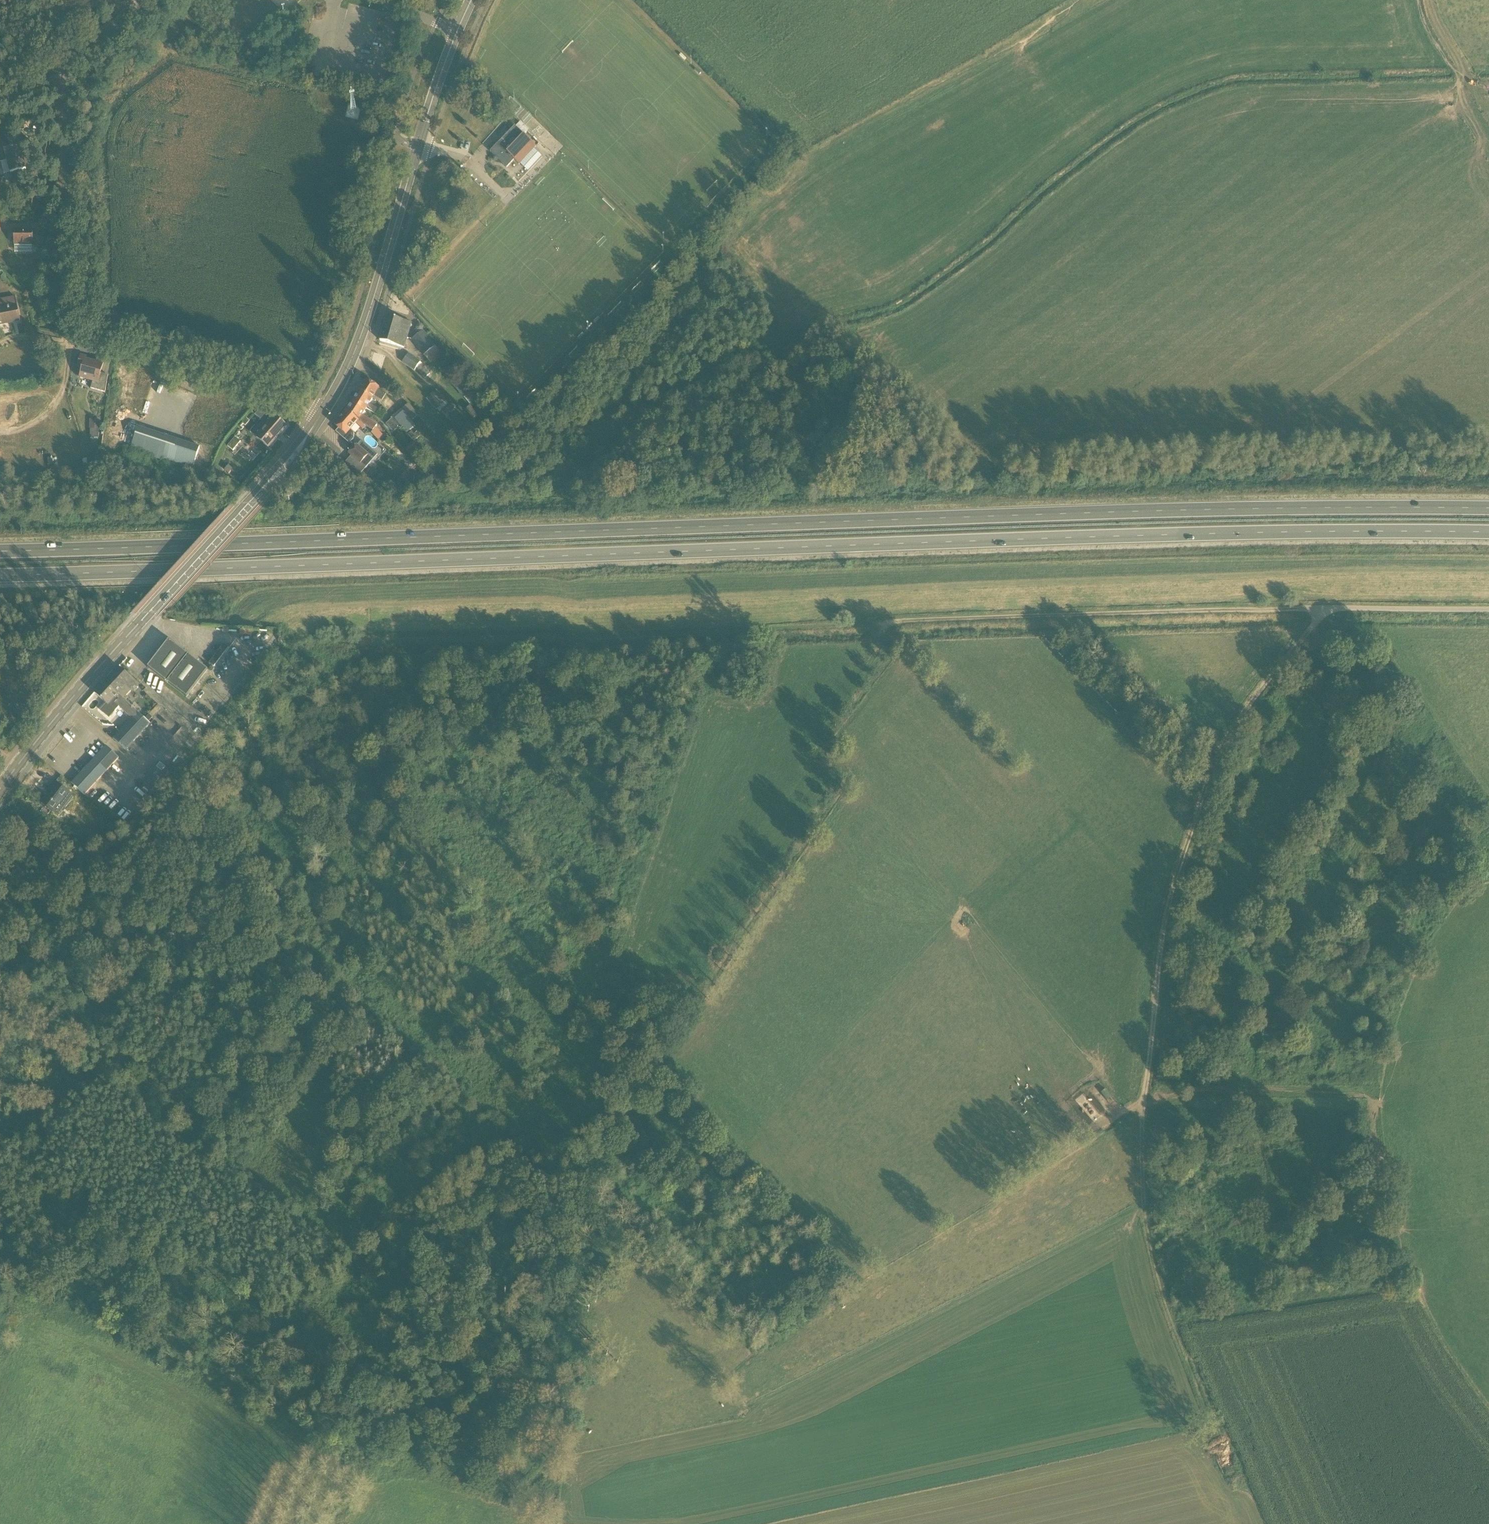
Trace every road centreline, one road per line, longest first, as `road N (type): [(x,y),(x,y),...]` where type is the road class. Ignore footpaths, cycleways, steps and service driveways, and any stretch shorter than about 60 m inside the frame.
road 1 (trunk): [(1488,507),(1145,511),(0,550)]
road 2 (trunk): [(0,576),(1149,537),(1488,534)]
road 3 (track): [(891,623),(1326,609),(1226,742),(1187,837),(1160,947),(1143,1179),(1155,1266),(1222,1453)]
road 4 (track): [(370,606),(1488,568)]
road 5 (residential): [(312,409),(68,329),(72,59),(138,0)]
road 6 (secondary): [(0,799),(48,729),(323,414)]
road 7 (secondary): [(323,414),(368,320),(434,95),(472,0)]
road 8 (track): [(0,815),(104,846),(184,893),(279,927)]
road 9 (track): [(1146,1105),(1366,1104),(1369,1152)]
road 10 (unclassified): [(1326,609),(1488,611)]
road 11 (track): [(72,333),(59,398),(45,416),(0,432)]
road 12 (track): [(1488,111),(1429,0)]

